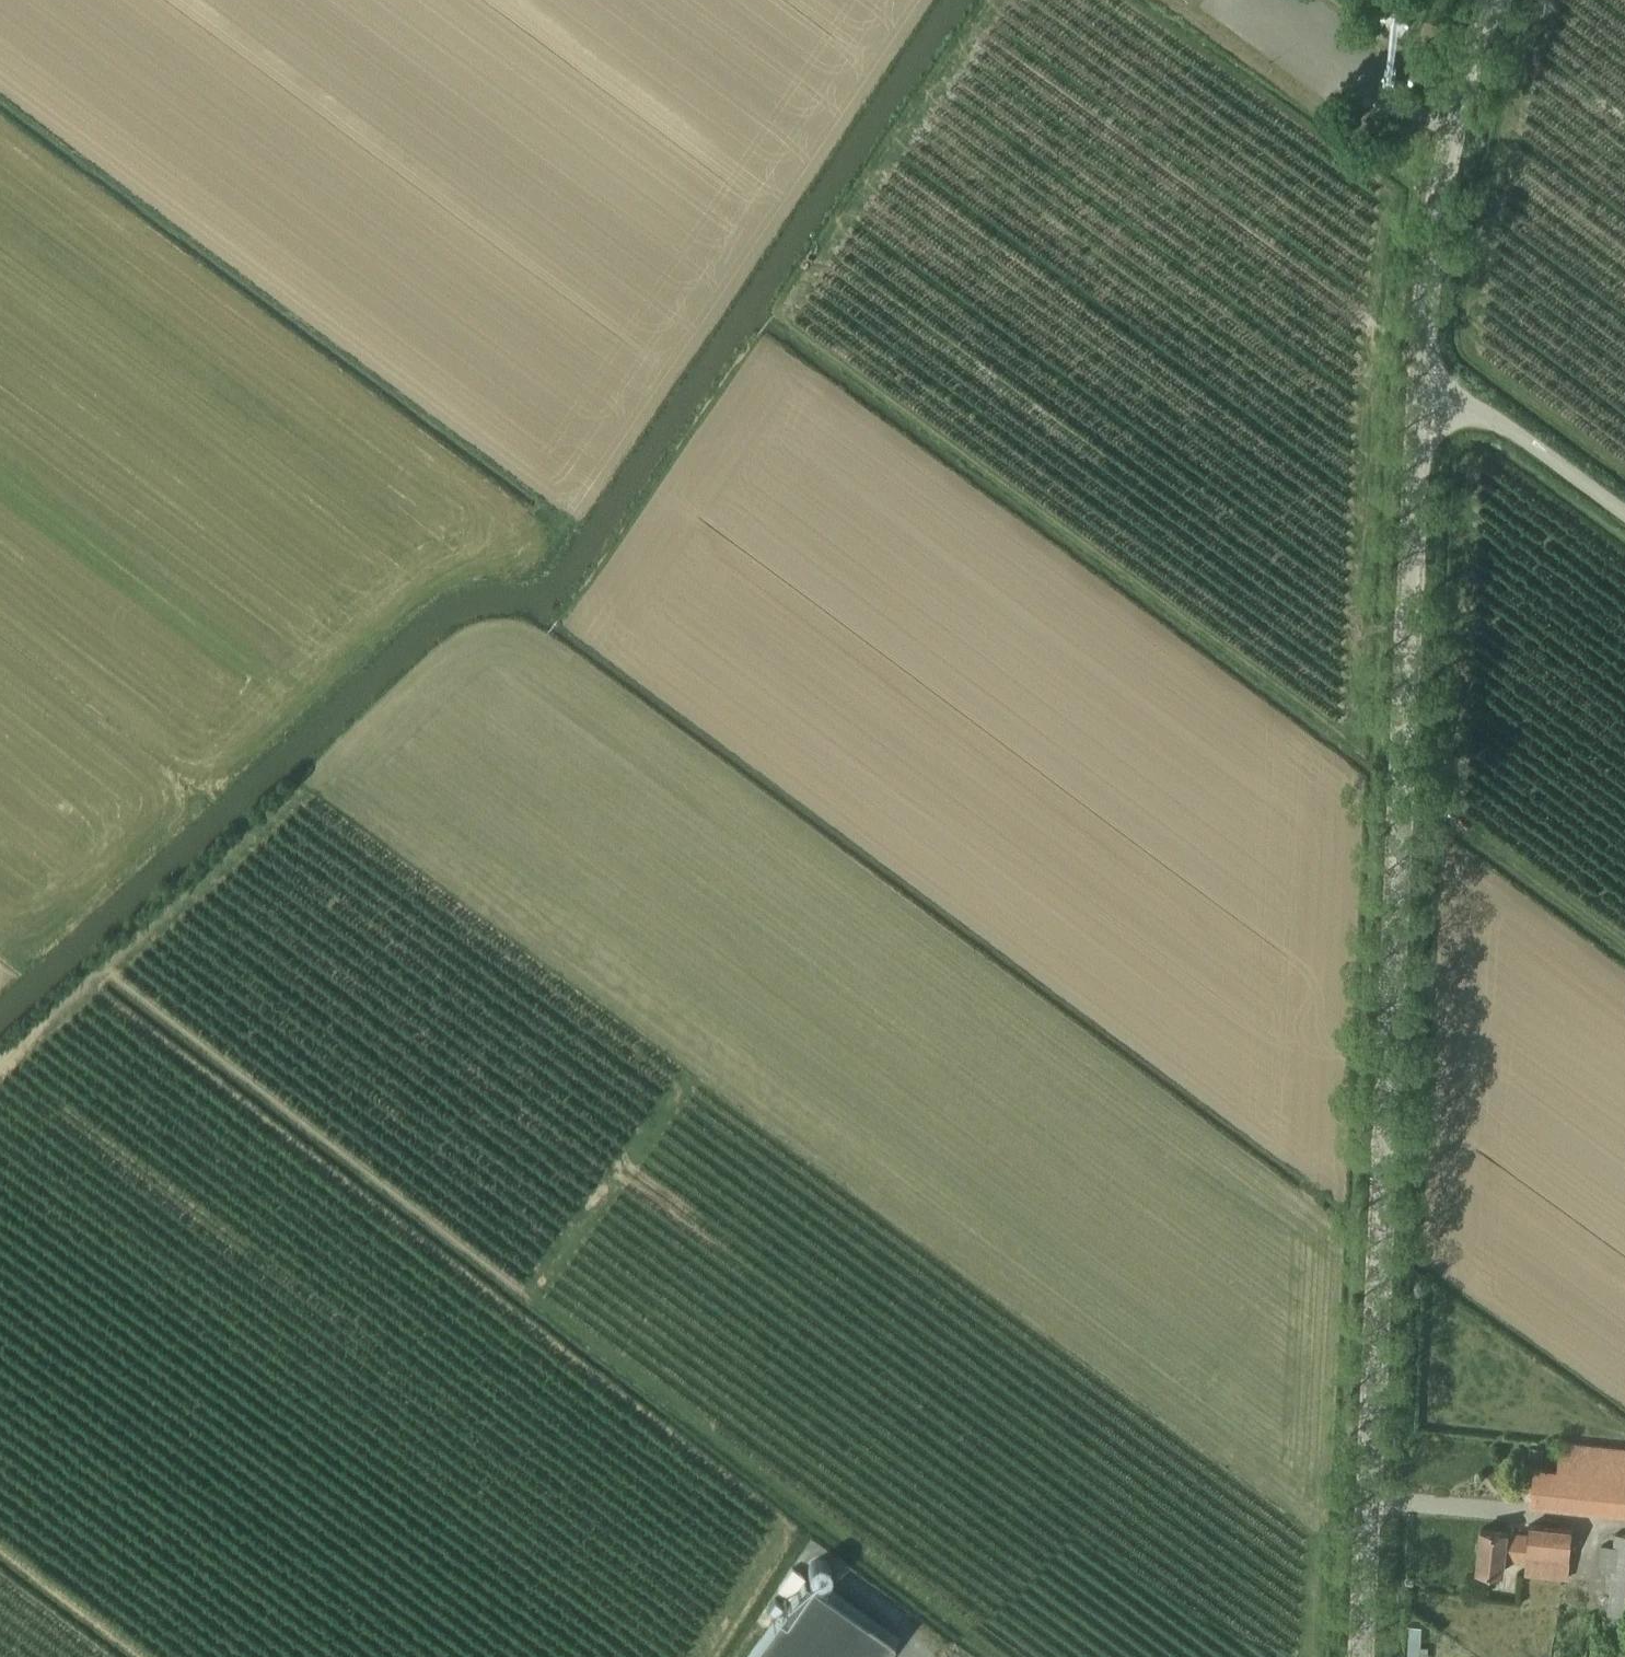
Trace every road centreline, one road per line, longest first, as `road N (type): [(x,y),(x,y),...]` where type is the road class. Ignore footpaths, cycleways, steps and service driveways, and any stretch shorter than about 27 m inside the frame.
road 1 (tertiary): [(1360,1656),(1421,404)]
road 2 (tertiary): [(1421,404),(1432,204),(1462,63),(1486,0)]
road 3 (track): [(0,1064),(283,804)]
road 4 (unclassified): [(1624,512),(1487,416),(1421,404)]

